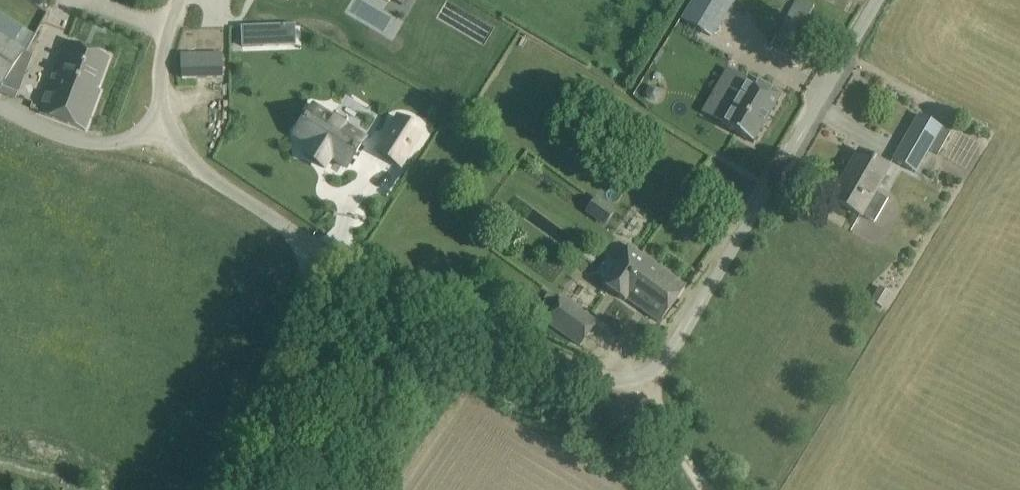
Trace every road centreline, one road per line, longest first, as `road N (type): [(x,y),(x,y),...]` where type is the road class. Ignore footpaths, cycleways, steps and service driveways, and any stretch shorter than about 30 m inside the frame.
road 1 (unclassified): [(658,387),(693,342),(880,0)]
road 2 (unclassified): [(658,387),(636,396),(613,391),(347,259)]
road 3 (unclassified): [(240,489),(347,259)]
road 4 (unclassified): [(347,259),(250,211),(195,171),(171,134)]
road 5 (unclassified): [(171,134),(90,149),(0,107)]
road 6 (unclassified): [(171,134),(159,99),(181,0)]

